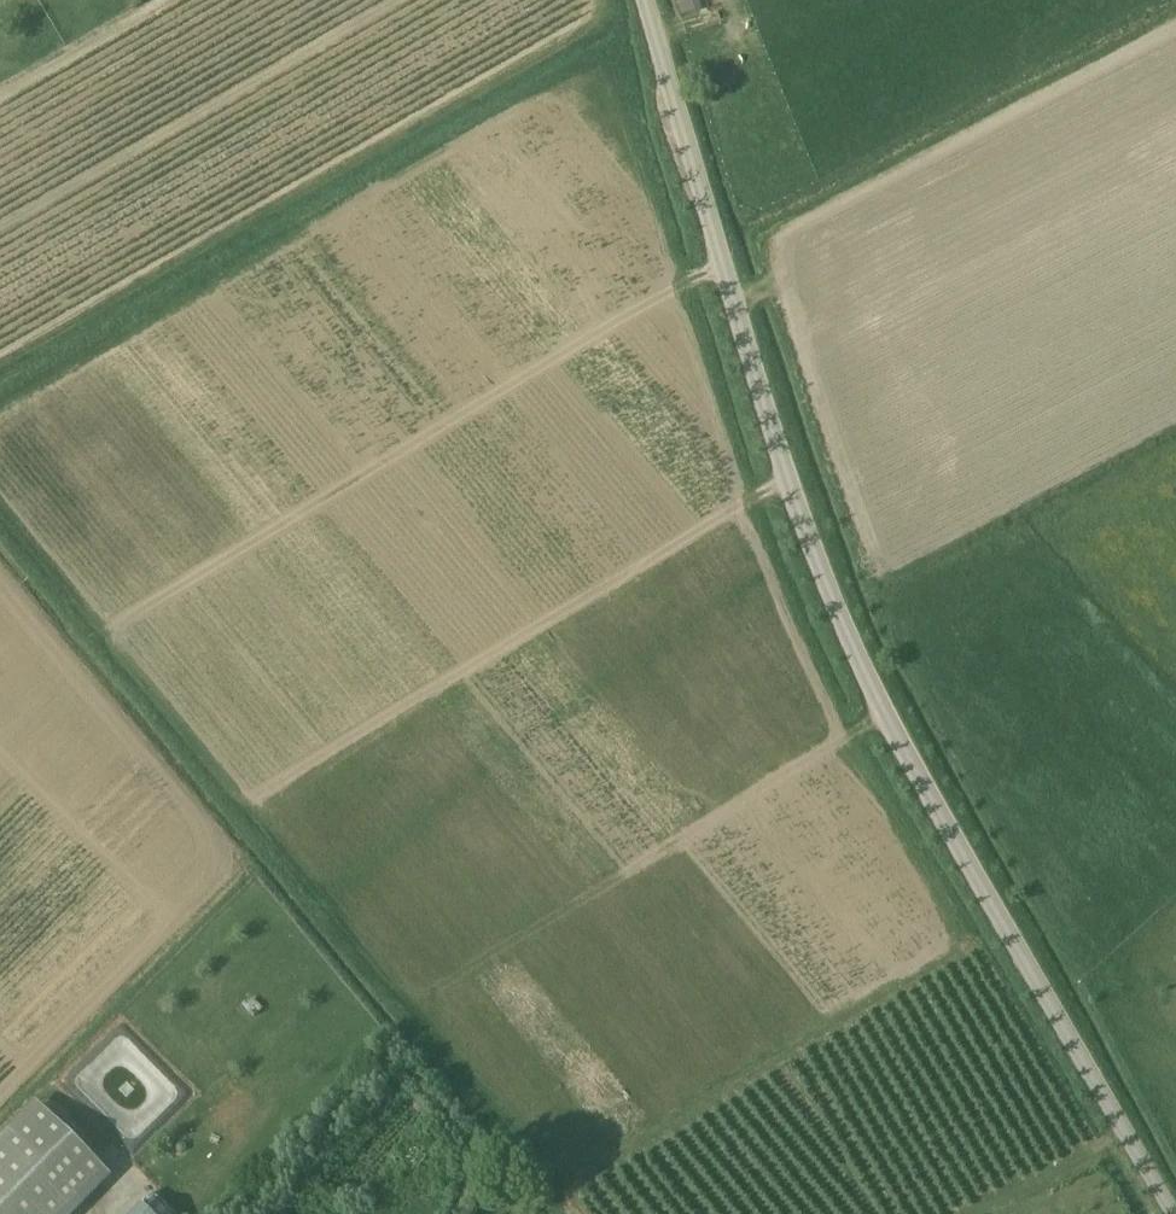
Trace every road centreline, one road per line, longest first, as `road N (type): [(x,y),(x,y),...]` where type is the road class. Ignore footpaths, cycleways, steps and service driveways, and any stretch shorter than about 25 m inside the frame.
road 1 (unclassified): [(1173,1213),(910,763),(836,607),(735,312),(650,0)]

